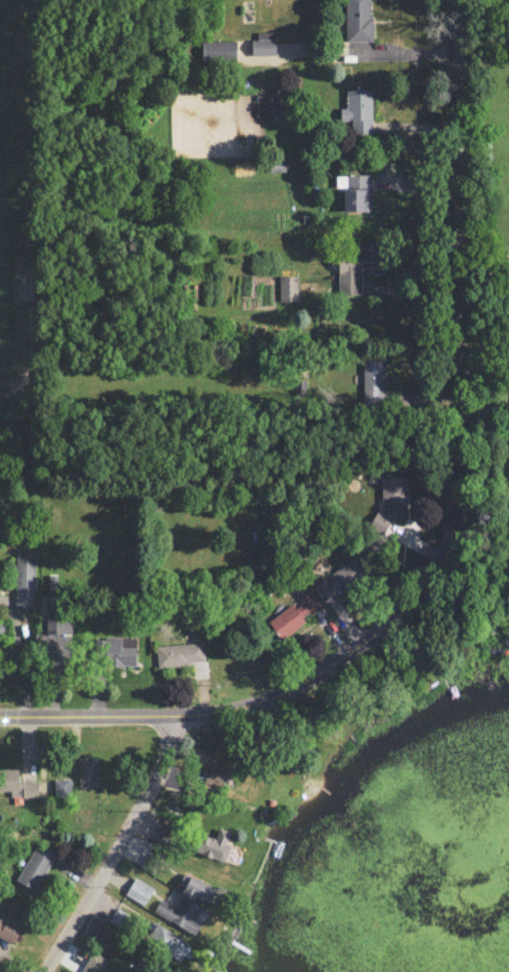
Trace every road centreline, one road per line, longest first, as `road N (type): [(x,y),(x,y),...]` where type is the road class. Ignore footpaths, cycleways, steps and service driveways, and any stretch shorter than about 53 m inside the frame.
road 1 (residential): [(452,0),(455,510),(448,544),(417,598),(338,663),(258,707),(169,717)]
road 2 (residential): [(169,717),(157,780),(42,971)]
road 3 (residential): [(169,717),(0,714)]

